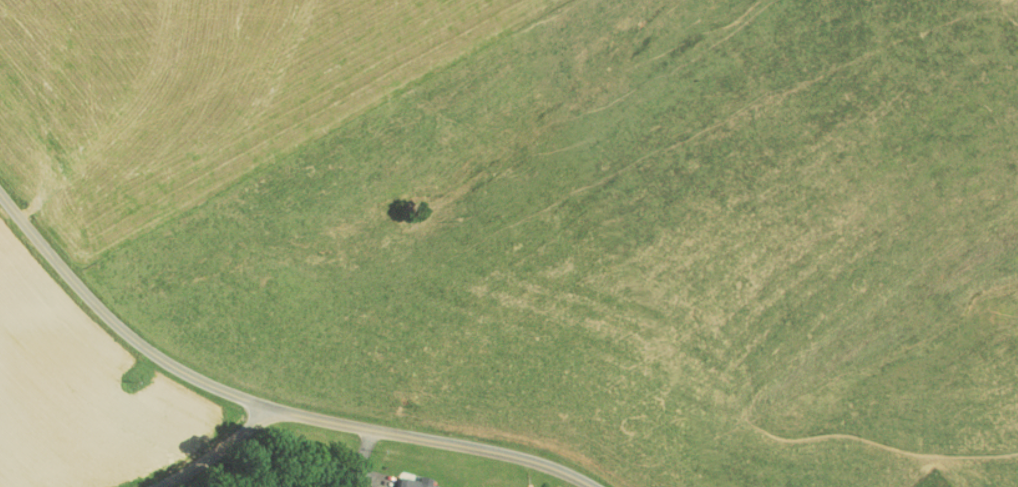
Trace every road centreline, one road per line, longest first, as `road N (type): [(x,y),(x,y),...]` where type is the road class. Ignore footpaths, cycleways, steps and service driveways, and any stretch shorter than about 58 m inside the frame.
road 1 (residential): [(596,486),(536,460),(273,408),(189,374),(104,313),(0,191)]
road 2 (residential): [(158,486),(273,408)]

